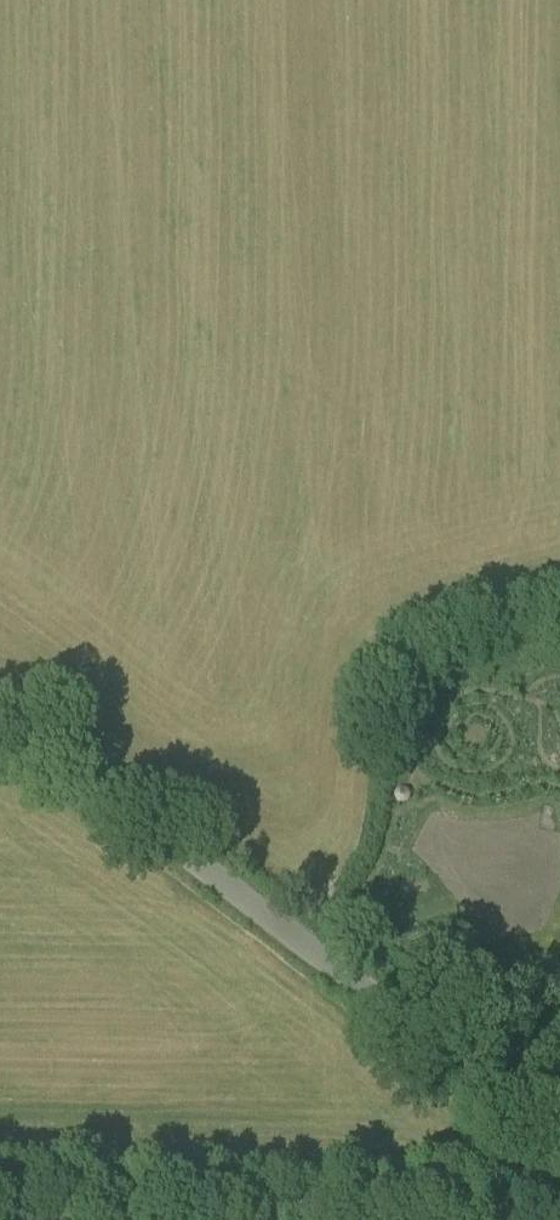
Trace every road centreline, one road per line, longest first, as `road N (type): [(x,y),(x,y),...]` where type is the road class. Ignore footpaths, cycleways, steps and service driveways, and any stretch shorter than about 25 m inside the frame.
road 1 (tertiary): [(559,1143),(0,715)]
road 2 (track): [(559,1202),(0,1199)]

